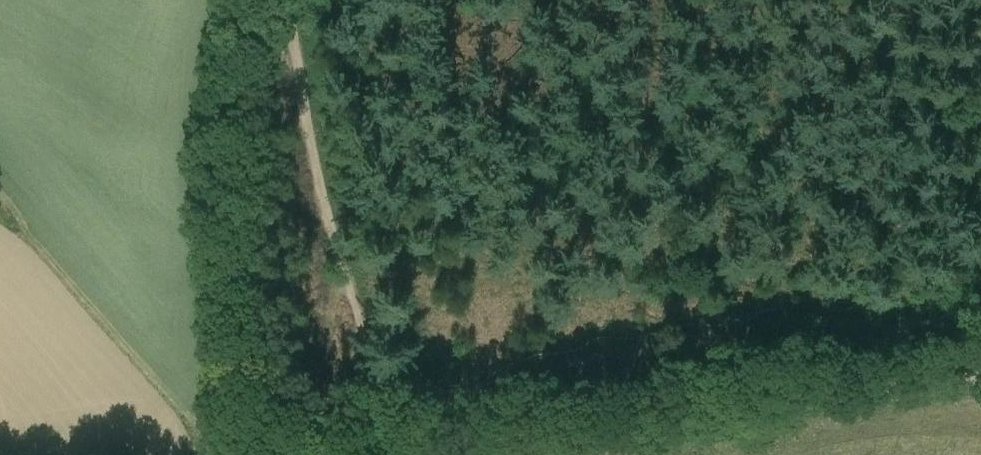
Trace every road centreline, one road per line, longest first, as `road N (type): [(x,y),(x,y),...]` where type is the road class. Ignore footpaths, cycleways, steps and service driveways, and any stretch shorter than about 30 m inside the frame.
road 1 (track): [(851,388),(390,444)]
road 2 (track): [(284,0),(317,170),(381,407)]
road 3 (track): [(851,388),(980,369)]

